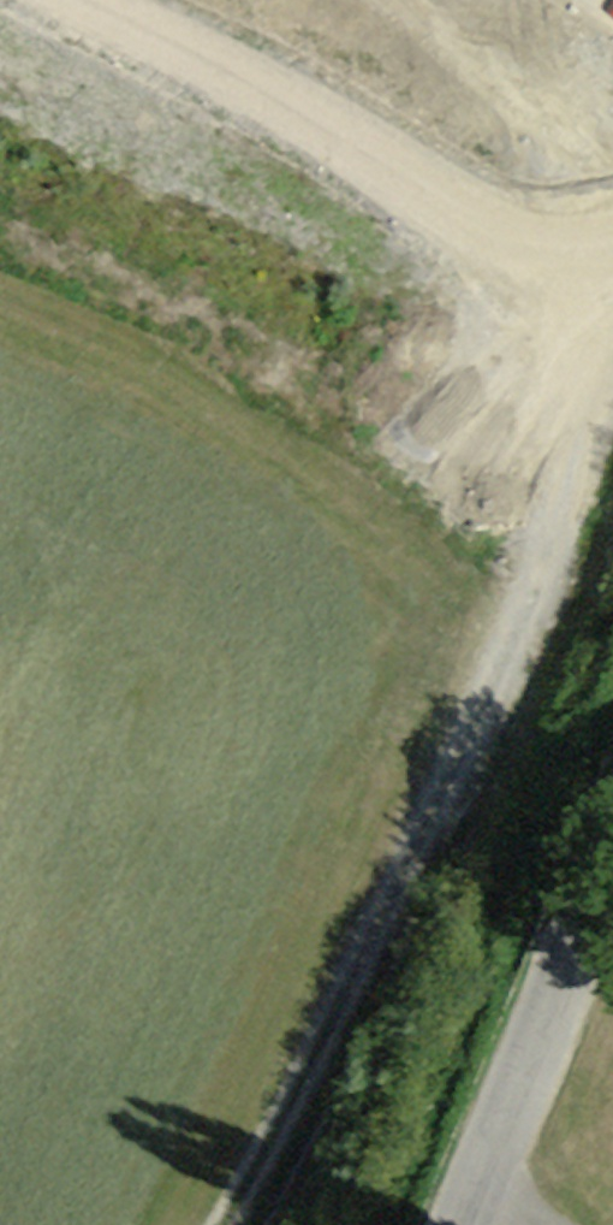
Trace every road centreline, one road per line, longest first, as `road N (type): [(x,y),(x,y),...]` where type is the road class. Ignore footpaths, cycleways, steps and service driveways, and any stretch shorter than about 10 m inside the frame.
road 1 (track): [(225,1224),(285,1132),(612,459)]
road 2 (track): [(612,356),(360,108),(103,0)]
road 3 (unclassified): [(612,854),(460,1224)]

